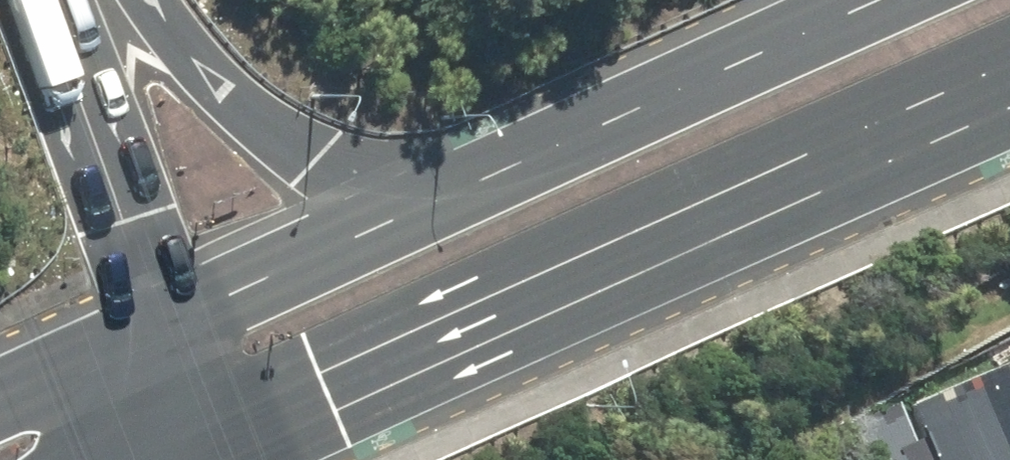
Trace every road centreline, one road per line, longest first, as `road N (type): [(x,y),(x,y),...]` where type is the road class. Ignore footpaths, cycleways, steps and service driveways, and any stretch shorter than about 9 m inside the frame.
road 1 (primary): [(1009,93),(184,459)]
road 2 (motorway): [(155,0),(199,66),(277,128),(319,148),(365,163),(534,169)]
road 3 (primary): [(534,169),(914,0)]
road 4 (primary): [(168,334),(534,169)]
road 5 (motorway): [(43,0),(130,214),(168,334)]
road 6 (primary): [(0,409),(168,334)]
road 7 (motorway): [(168,334),(173,383),(160,459)]

